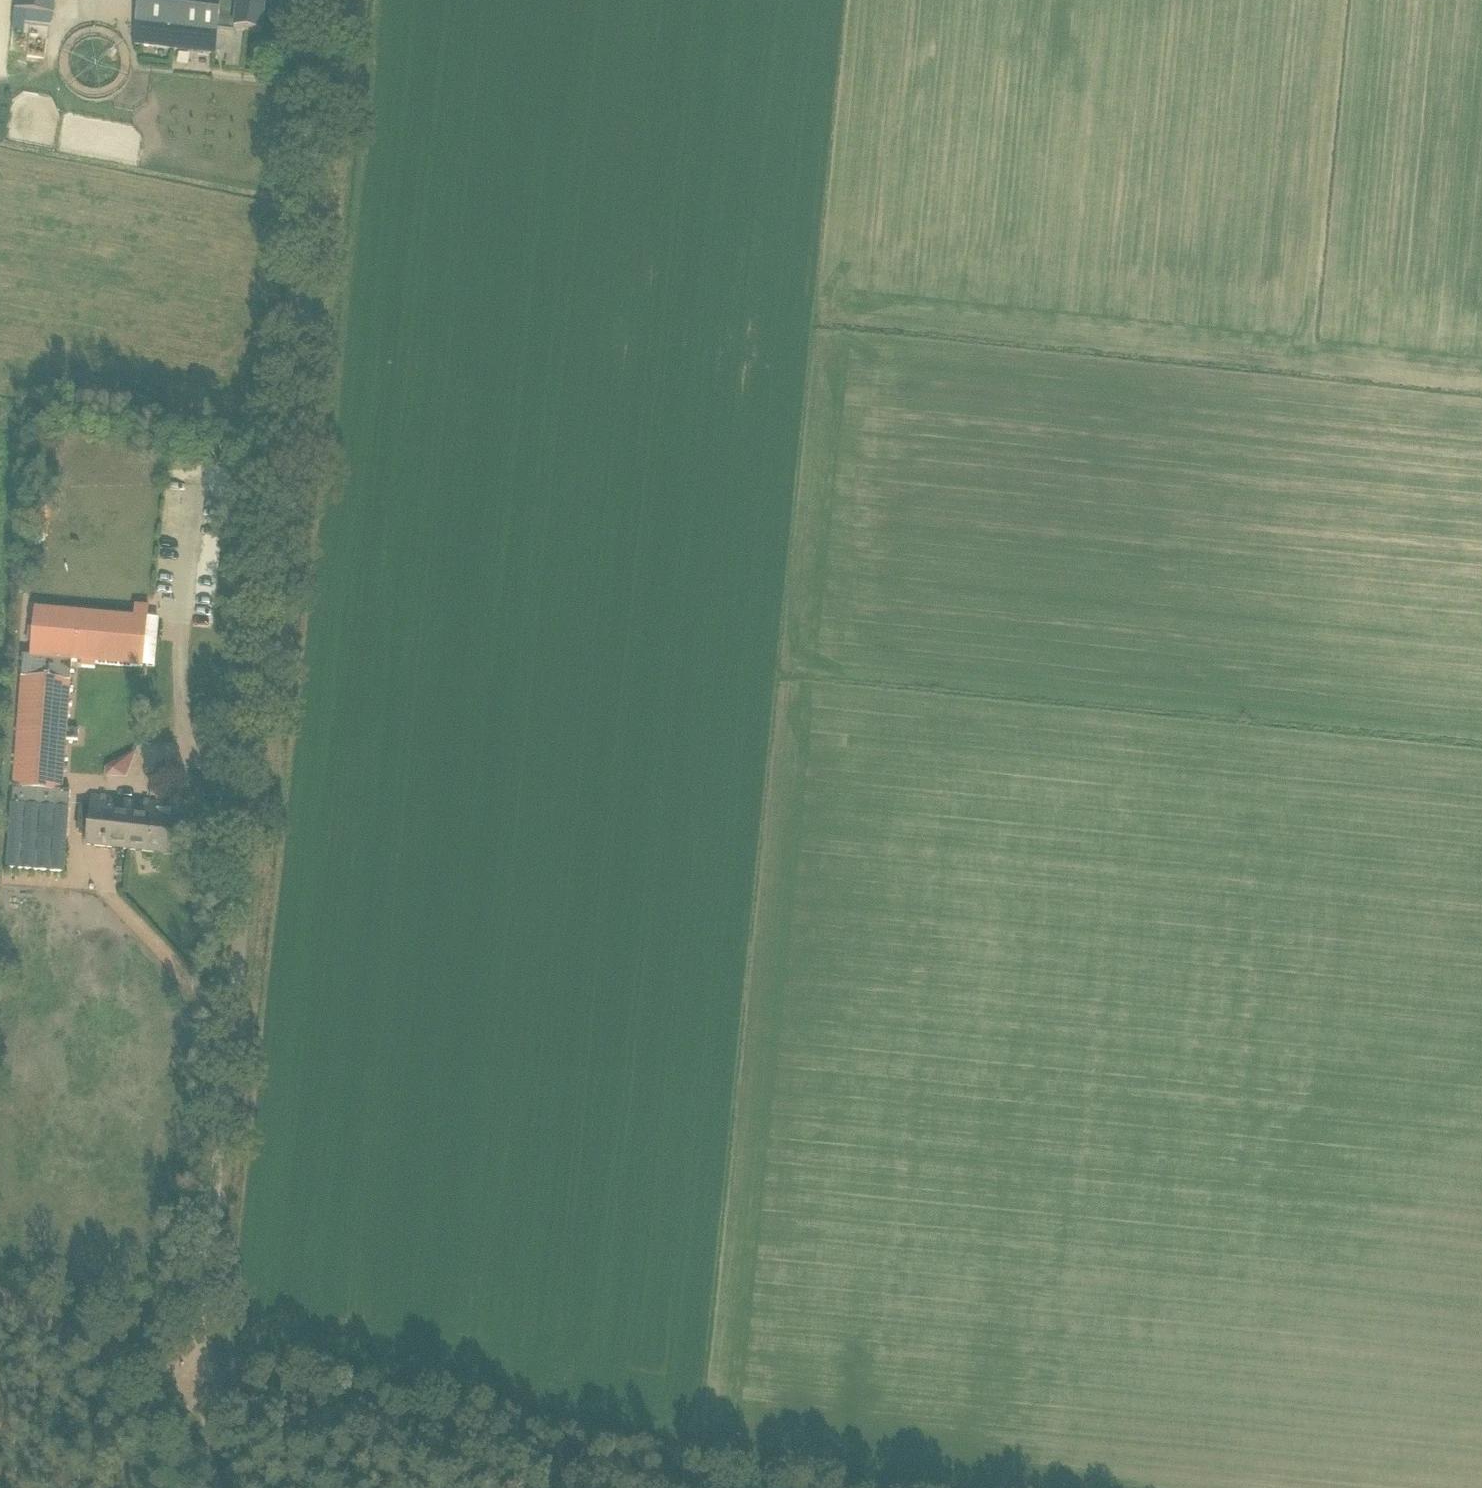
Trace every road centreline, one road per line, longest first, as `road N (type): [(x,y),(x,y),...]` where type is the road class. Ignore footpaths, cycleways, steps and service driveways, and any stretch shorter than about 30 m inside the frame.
road 1 (unclassified): [(188,1384),(199,1345),(335,0)]
road 2 (track): [(712,1487),(504,1442),(219,1397)]
road 3 (track): [(188,1384),(0,1293)]

